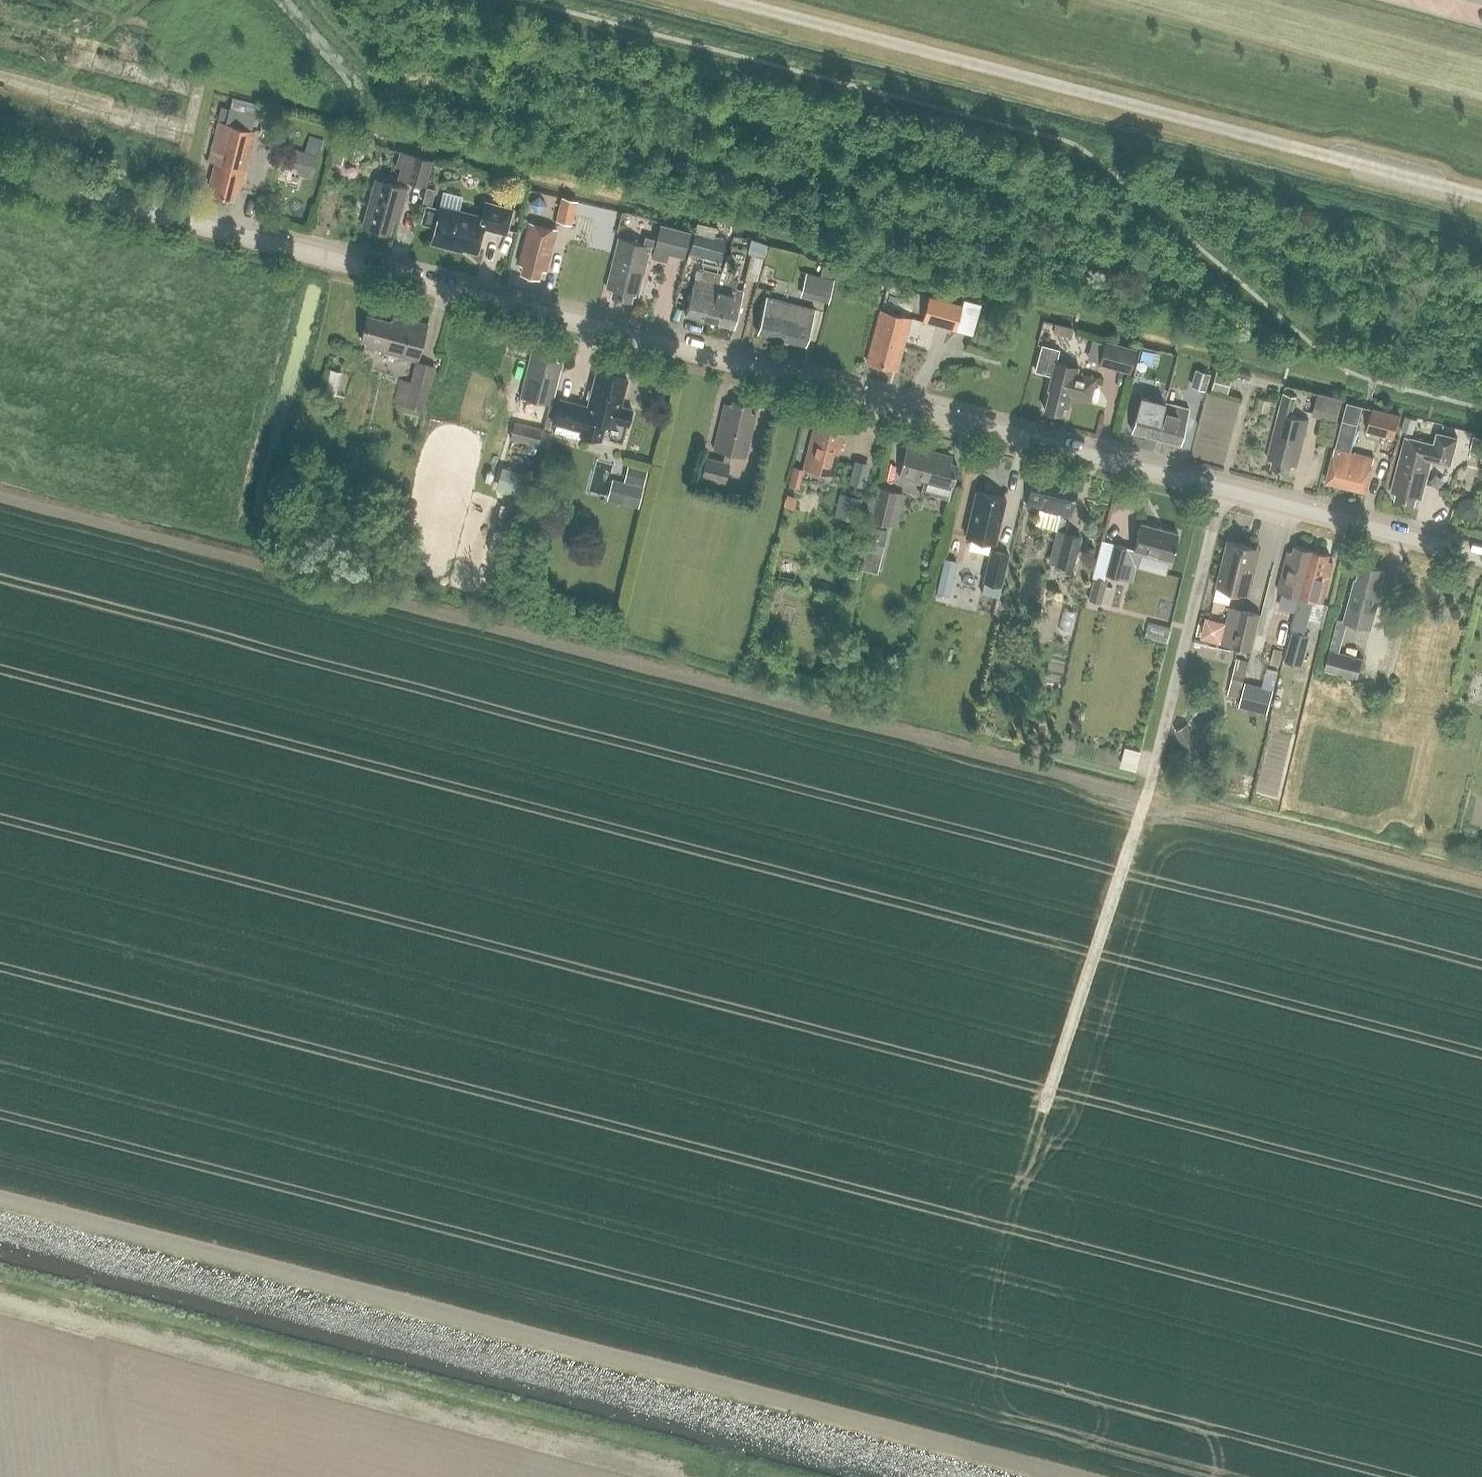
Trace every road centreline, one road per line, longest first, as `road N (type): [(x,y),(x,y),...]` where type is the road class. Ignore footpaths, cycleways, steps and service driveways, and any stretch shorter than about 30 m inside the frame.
road 1 (tertiary): [(1481,556),(0,173)]

